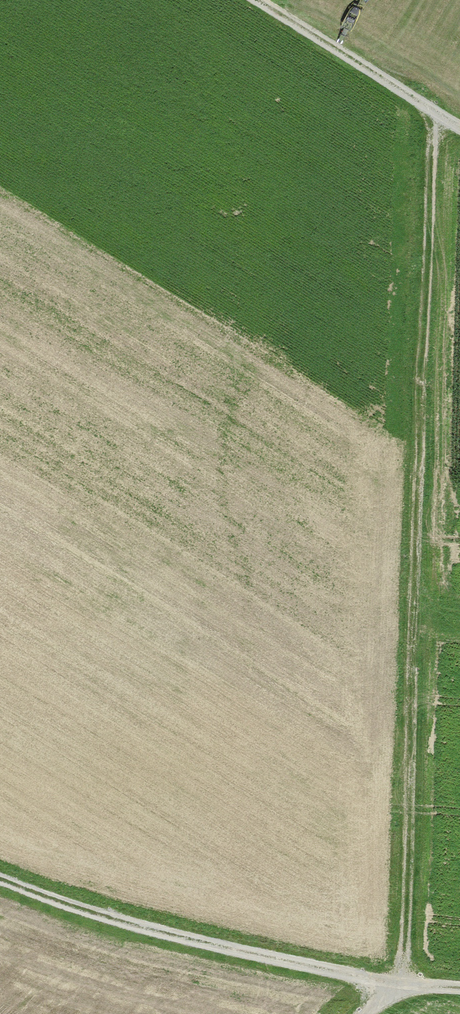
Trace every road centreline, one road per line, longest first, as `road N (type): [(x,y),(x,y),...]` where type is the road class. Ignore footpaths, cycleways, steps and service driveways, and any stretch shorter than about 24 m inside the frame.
road 1 (track): [(400,993),(442,118)]
road 2 (track): [(0,881),(101,928),(400,993),(459,997)]
road 3 (track): [(254,0),(459,129)]

